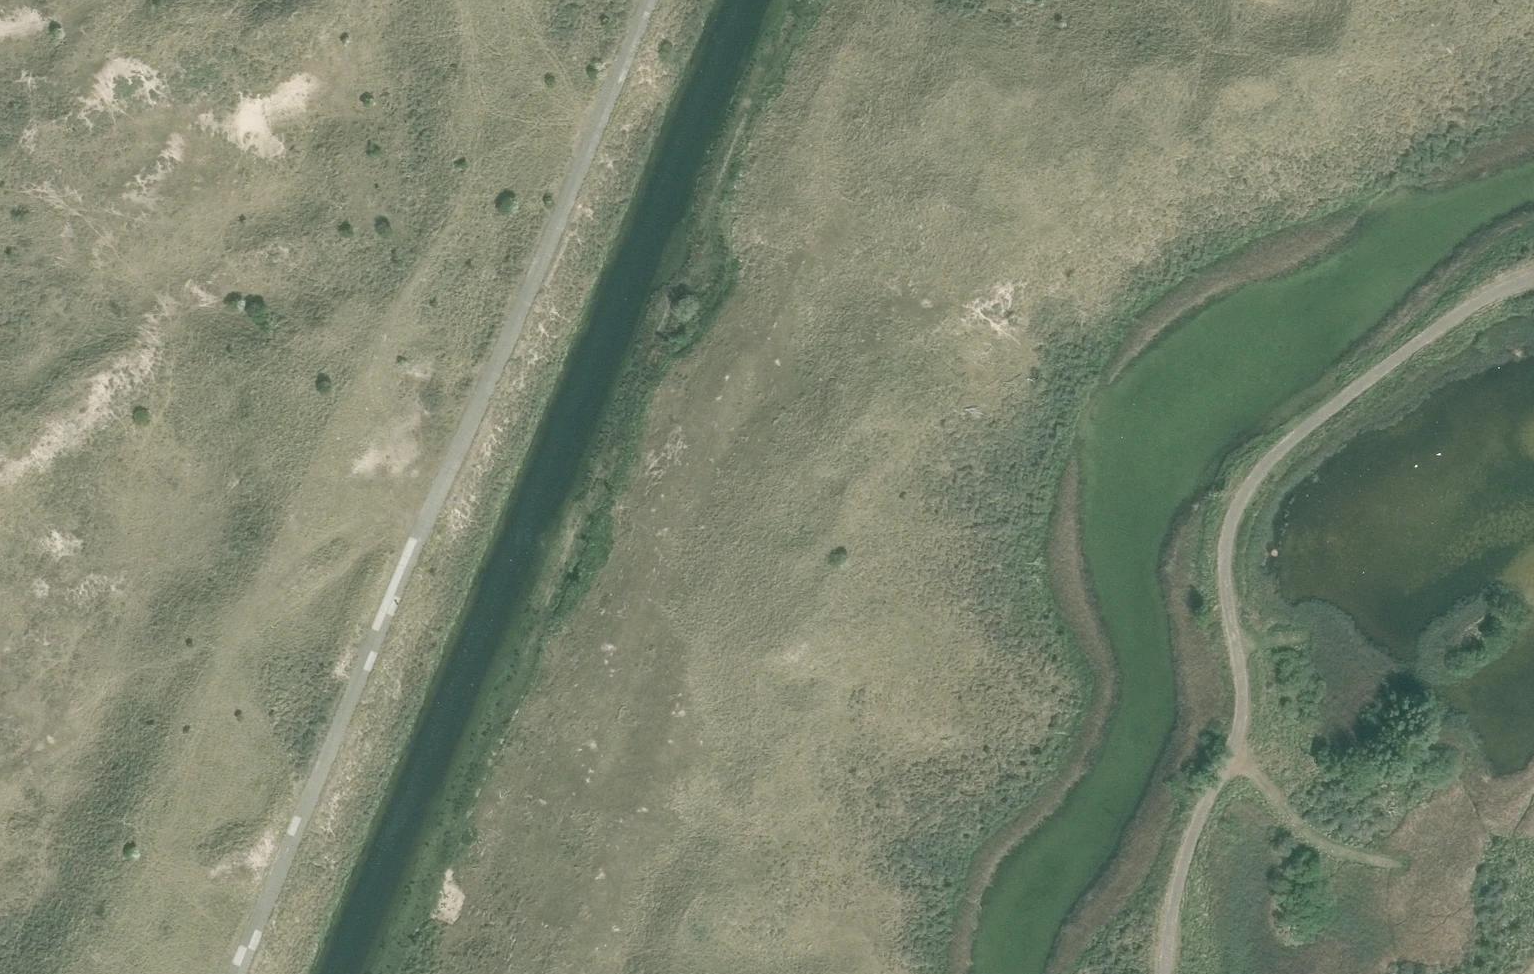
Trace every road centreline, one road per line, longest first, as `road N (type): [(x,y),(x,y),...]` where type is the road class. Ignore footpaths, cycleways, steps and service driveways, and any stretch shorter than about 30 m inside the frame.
road 1 (track): [(241,973),(647,0)]
road 2 (track): [(1533,279),(1462,312),(1328,417),(1235,513),(1231,615),(1251,682),(1249,745),(1178,868),(1173,973)]

